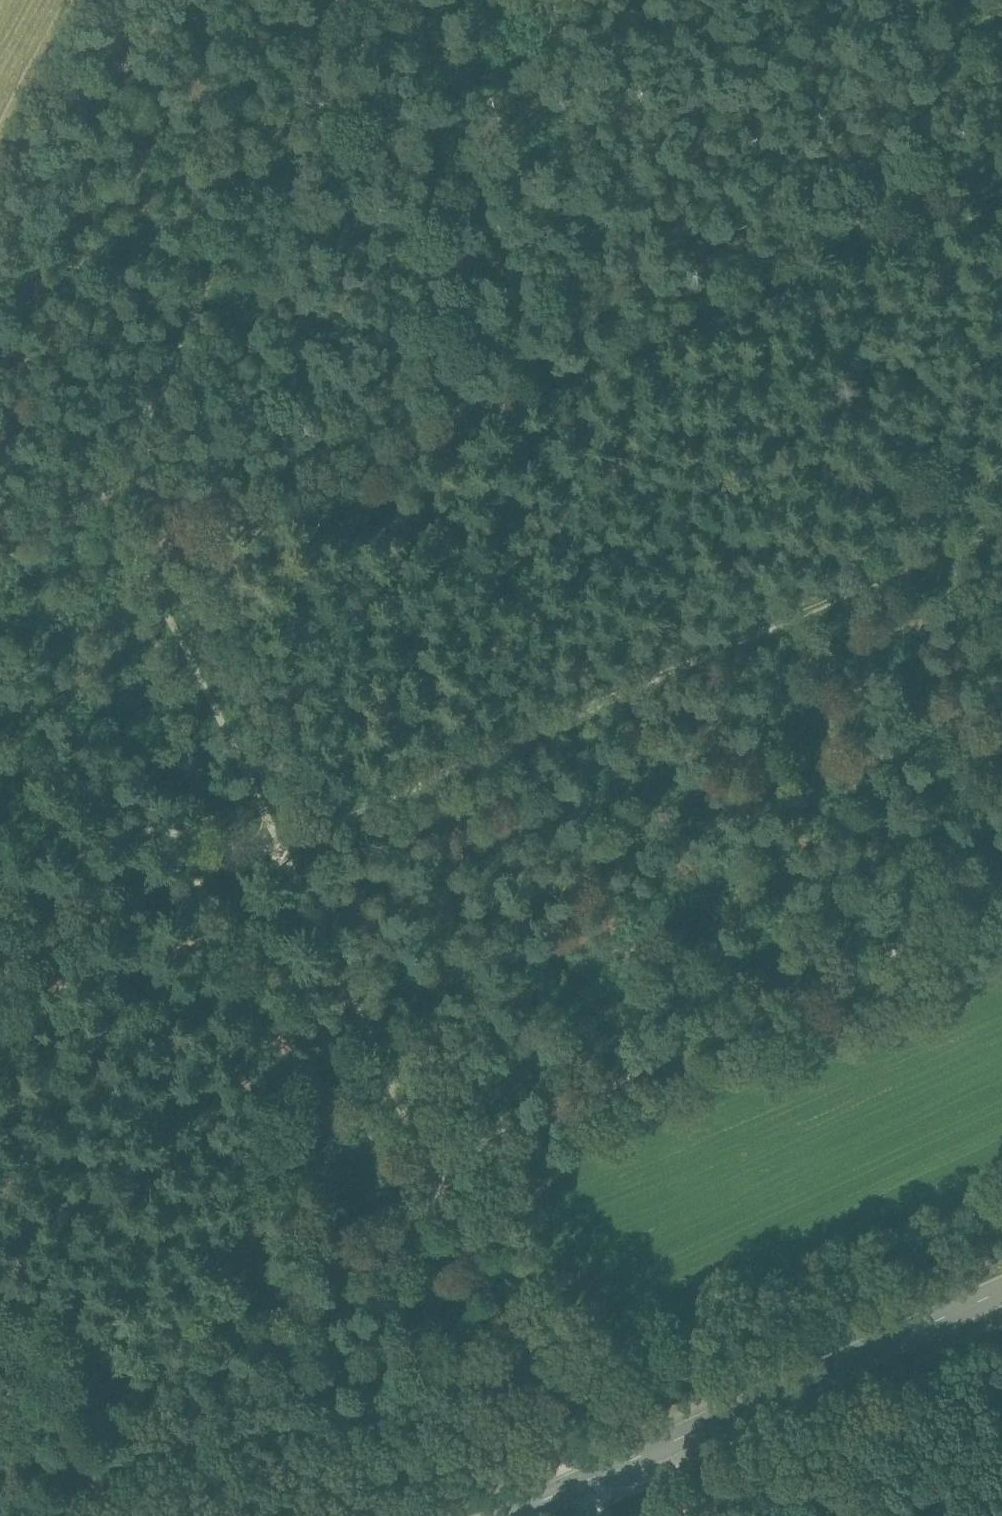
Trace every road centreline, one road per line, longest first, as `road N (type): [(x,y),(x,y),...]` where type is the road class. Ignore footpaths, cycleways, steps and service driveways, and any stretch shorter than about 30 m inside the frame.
road 1 (secondary): [(520,1515),(1001,1298)]

